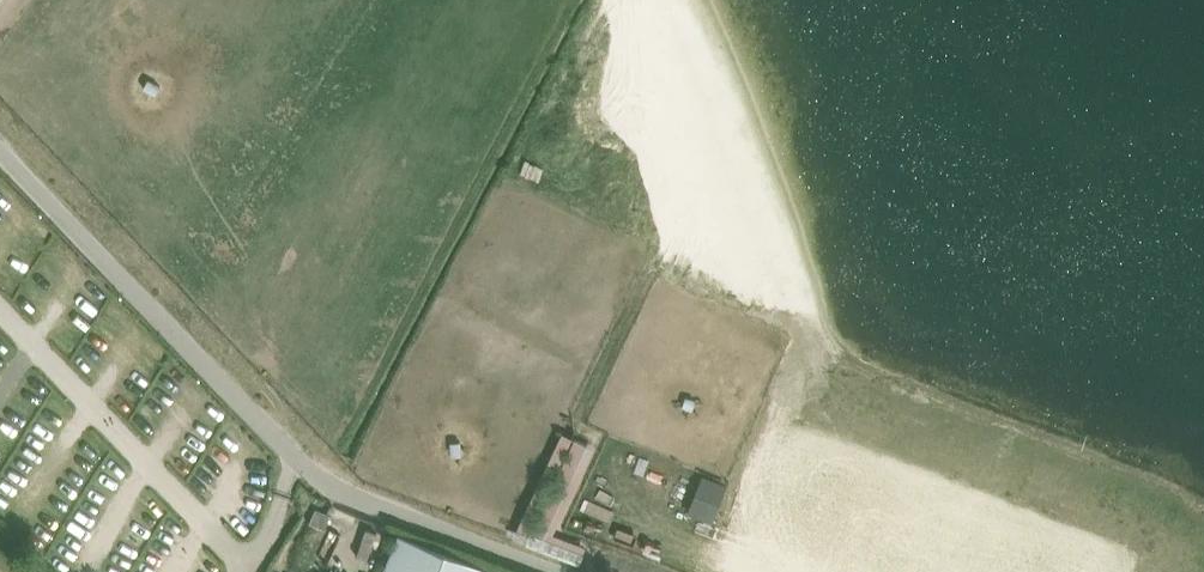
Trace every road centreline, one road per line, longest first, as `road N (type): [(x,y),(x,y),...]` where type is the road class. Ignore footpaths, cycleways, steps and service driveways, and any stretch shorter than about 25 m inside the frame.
road 1 (unclassified): [(542,571),(328,491),(0,150)]

